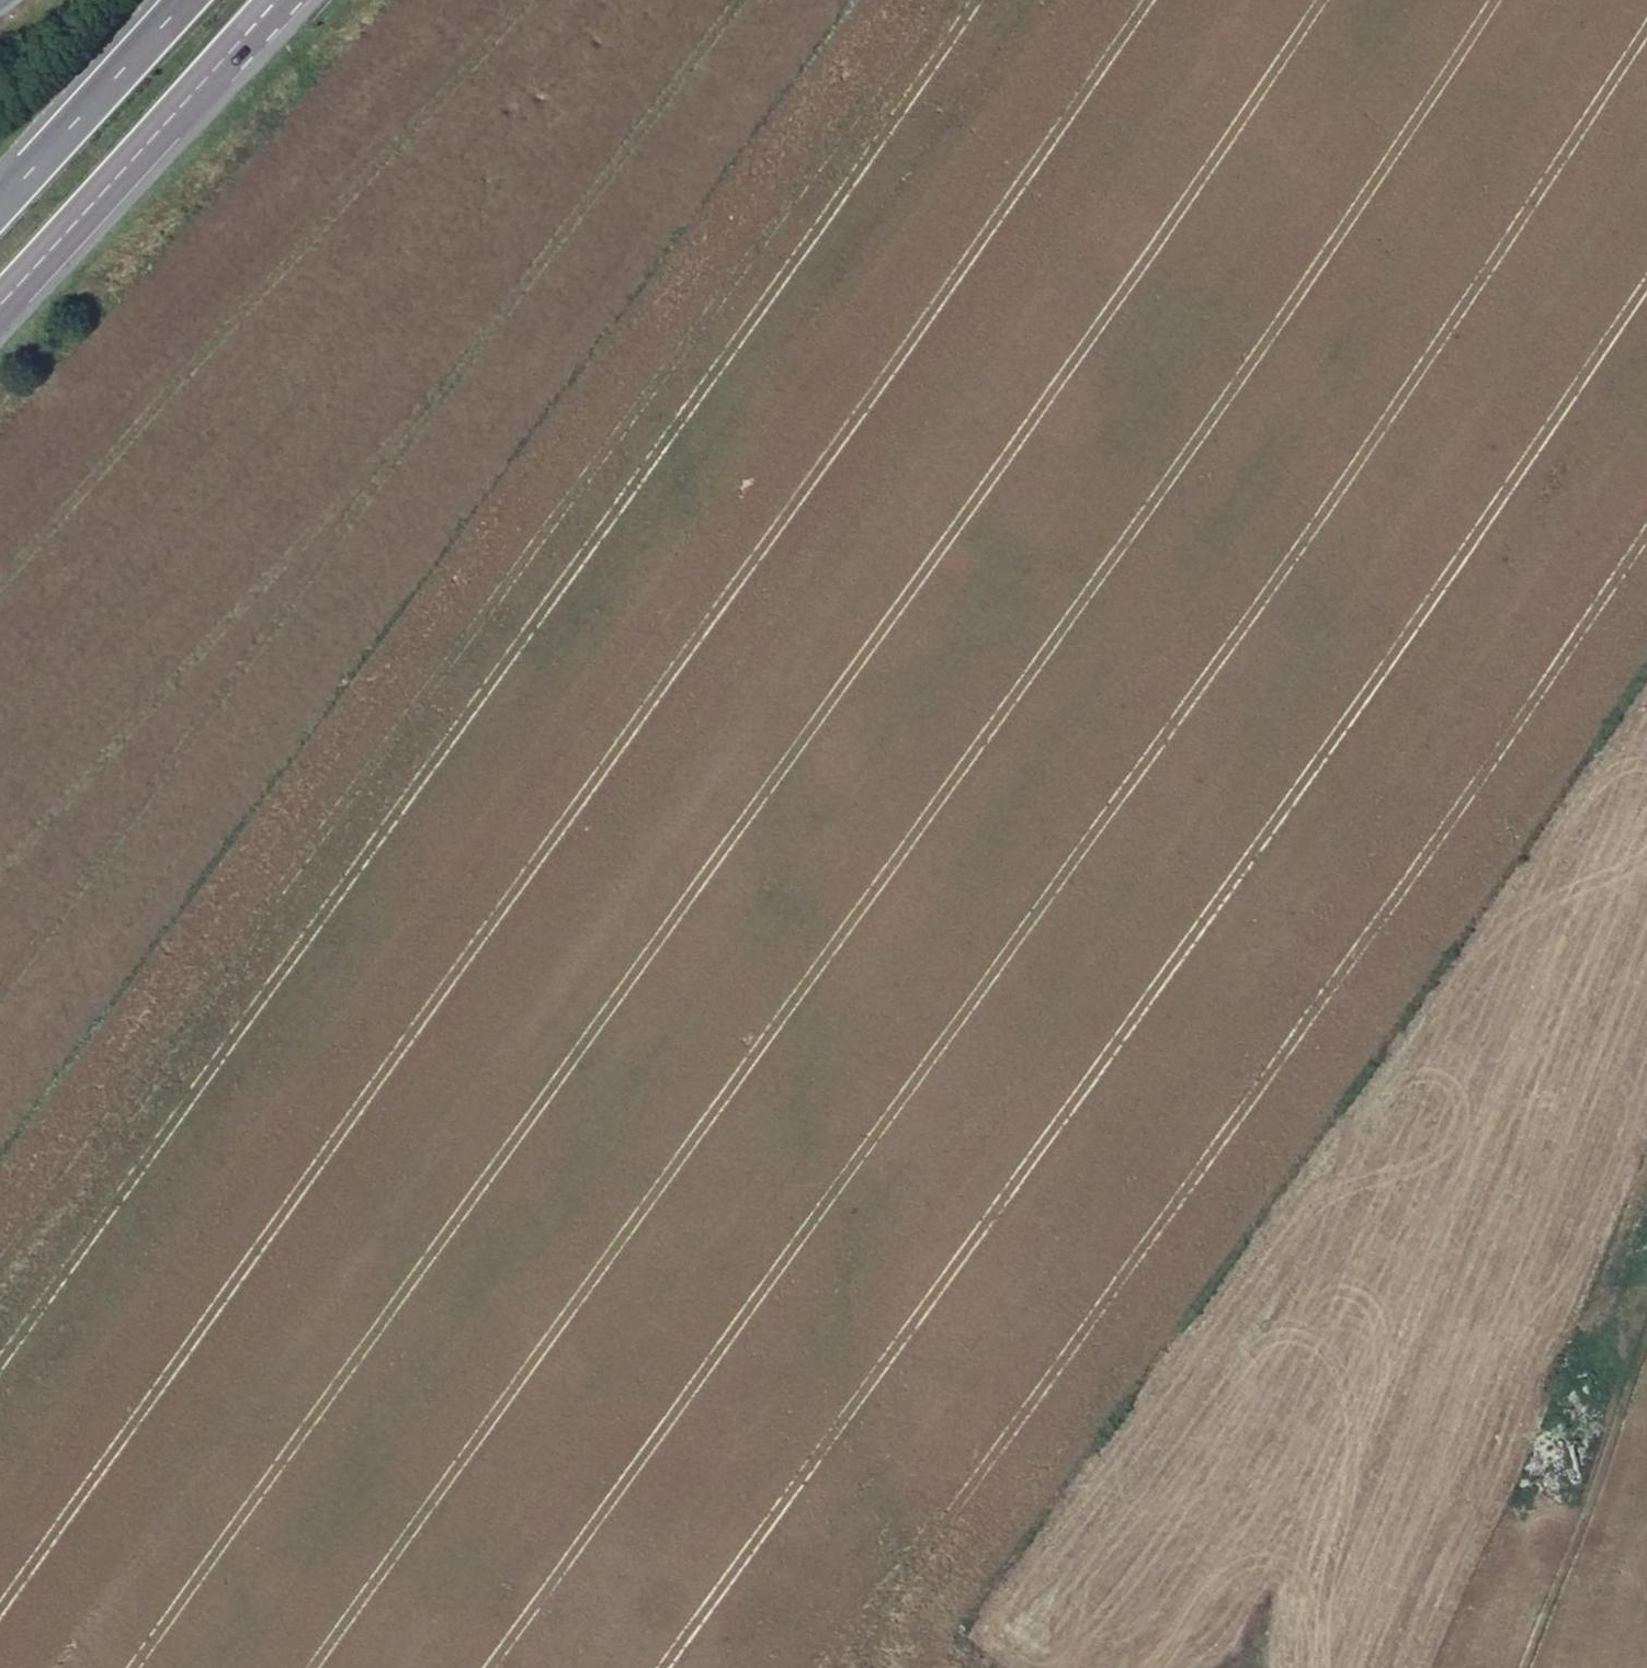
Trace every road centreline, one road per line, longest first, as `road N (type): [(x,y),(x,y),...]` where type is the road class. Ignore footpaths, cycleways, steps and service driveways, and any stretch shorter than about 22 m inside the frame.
road 1 (motorway): [(0,308),(278,0)]
road 2 (motorway): [(186,0),(0,204)]

